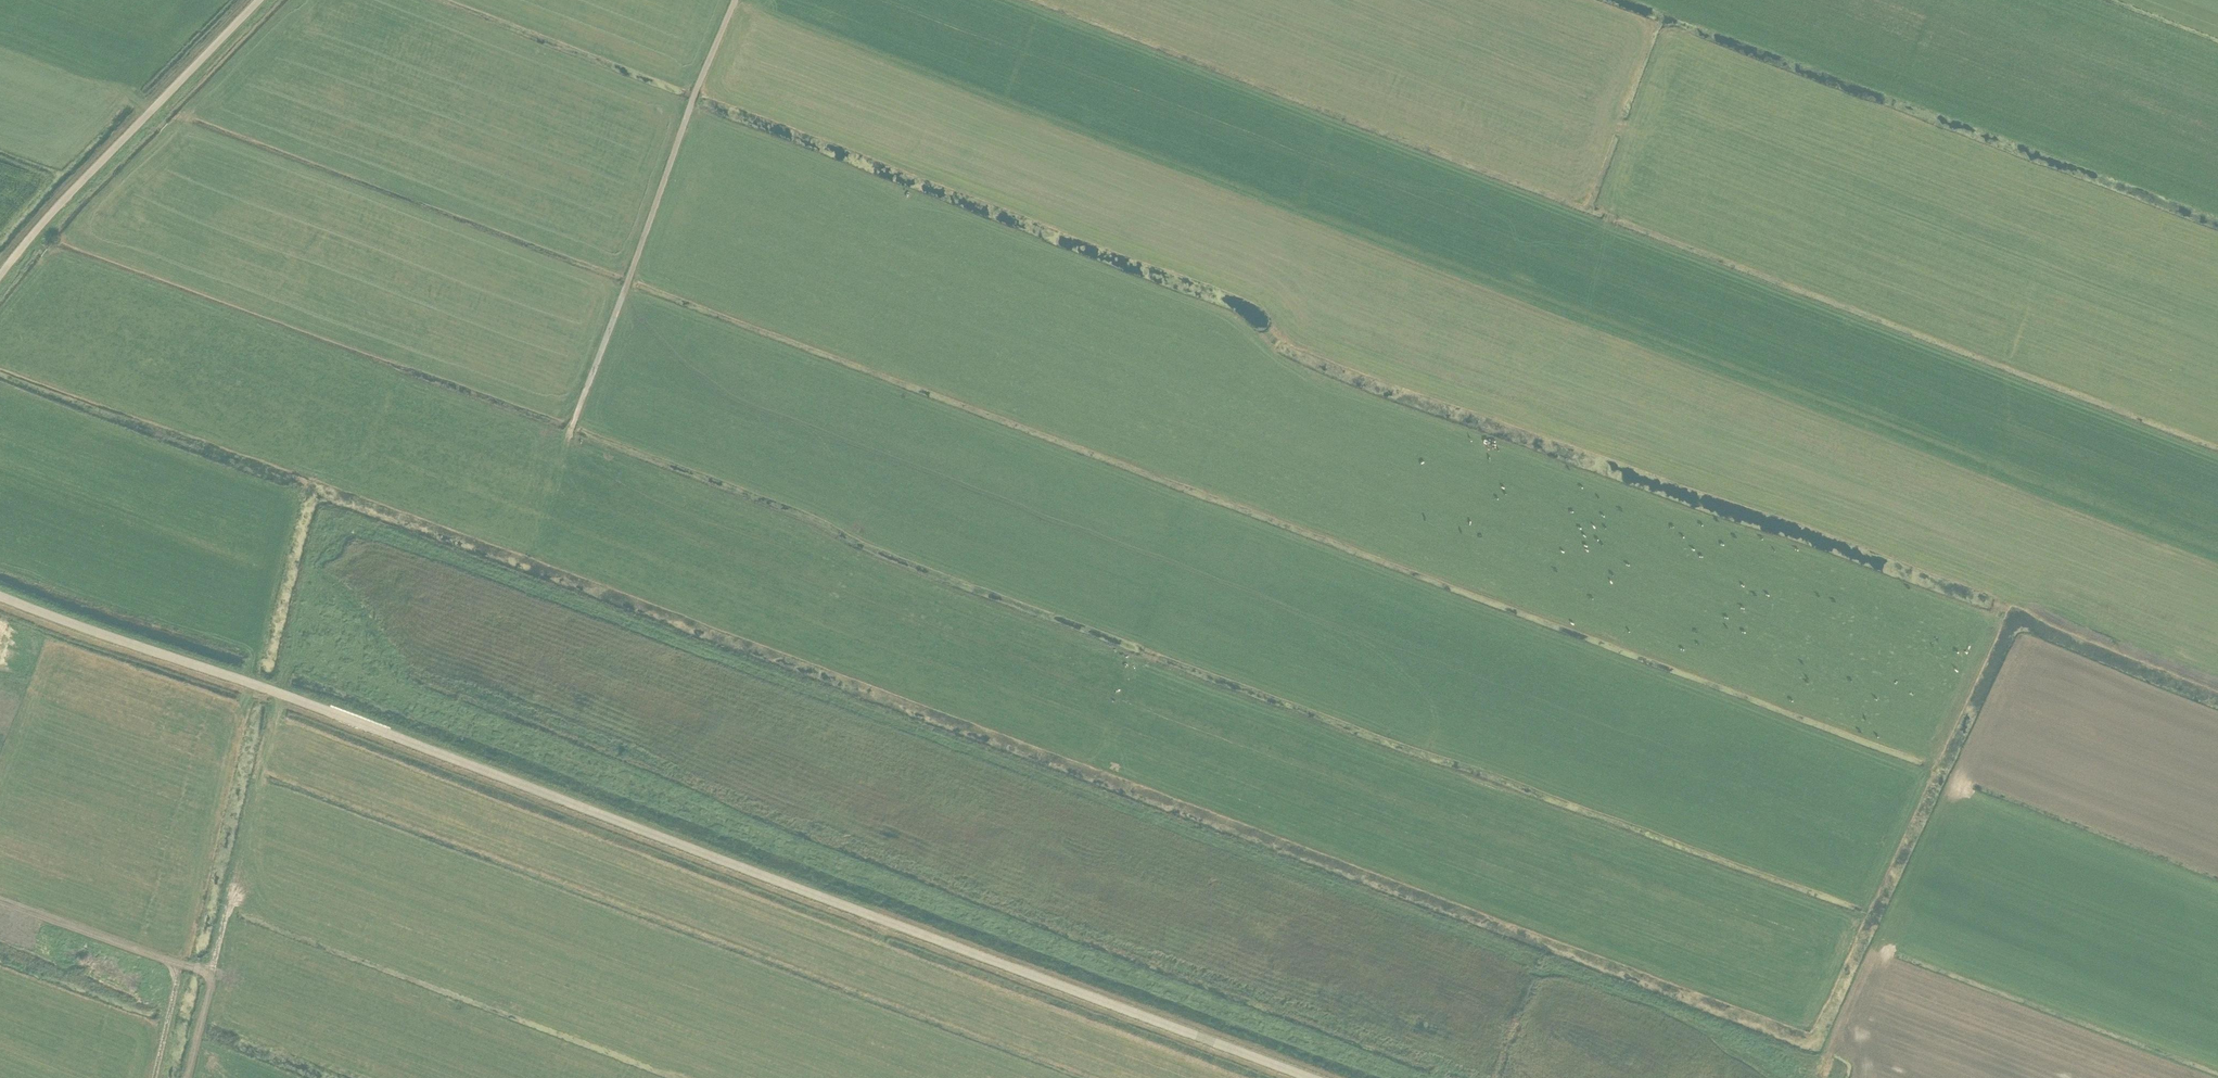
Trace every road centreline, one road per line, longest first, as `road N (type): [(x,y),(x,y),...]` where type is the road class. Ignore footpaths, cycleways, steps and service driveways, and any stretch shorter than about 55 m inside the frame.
road 1 (unclassified): [(1311,1077),(0,596)]
road 2 (unclassified): [(0,276),(261,0)]

